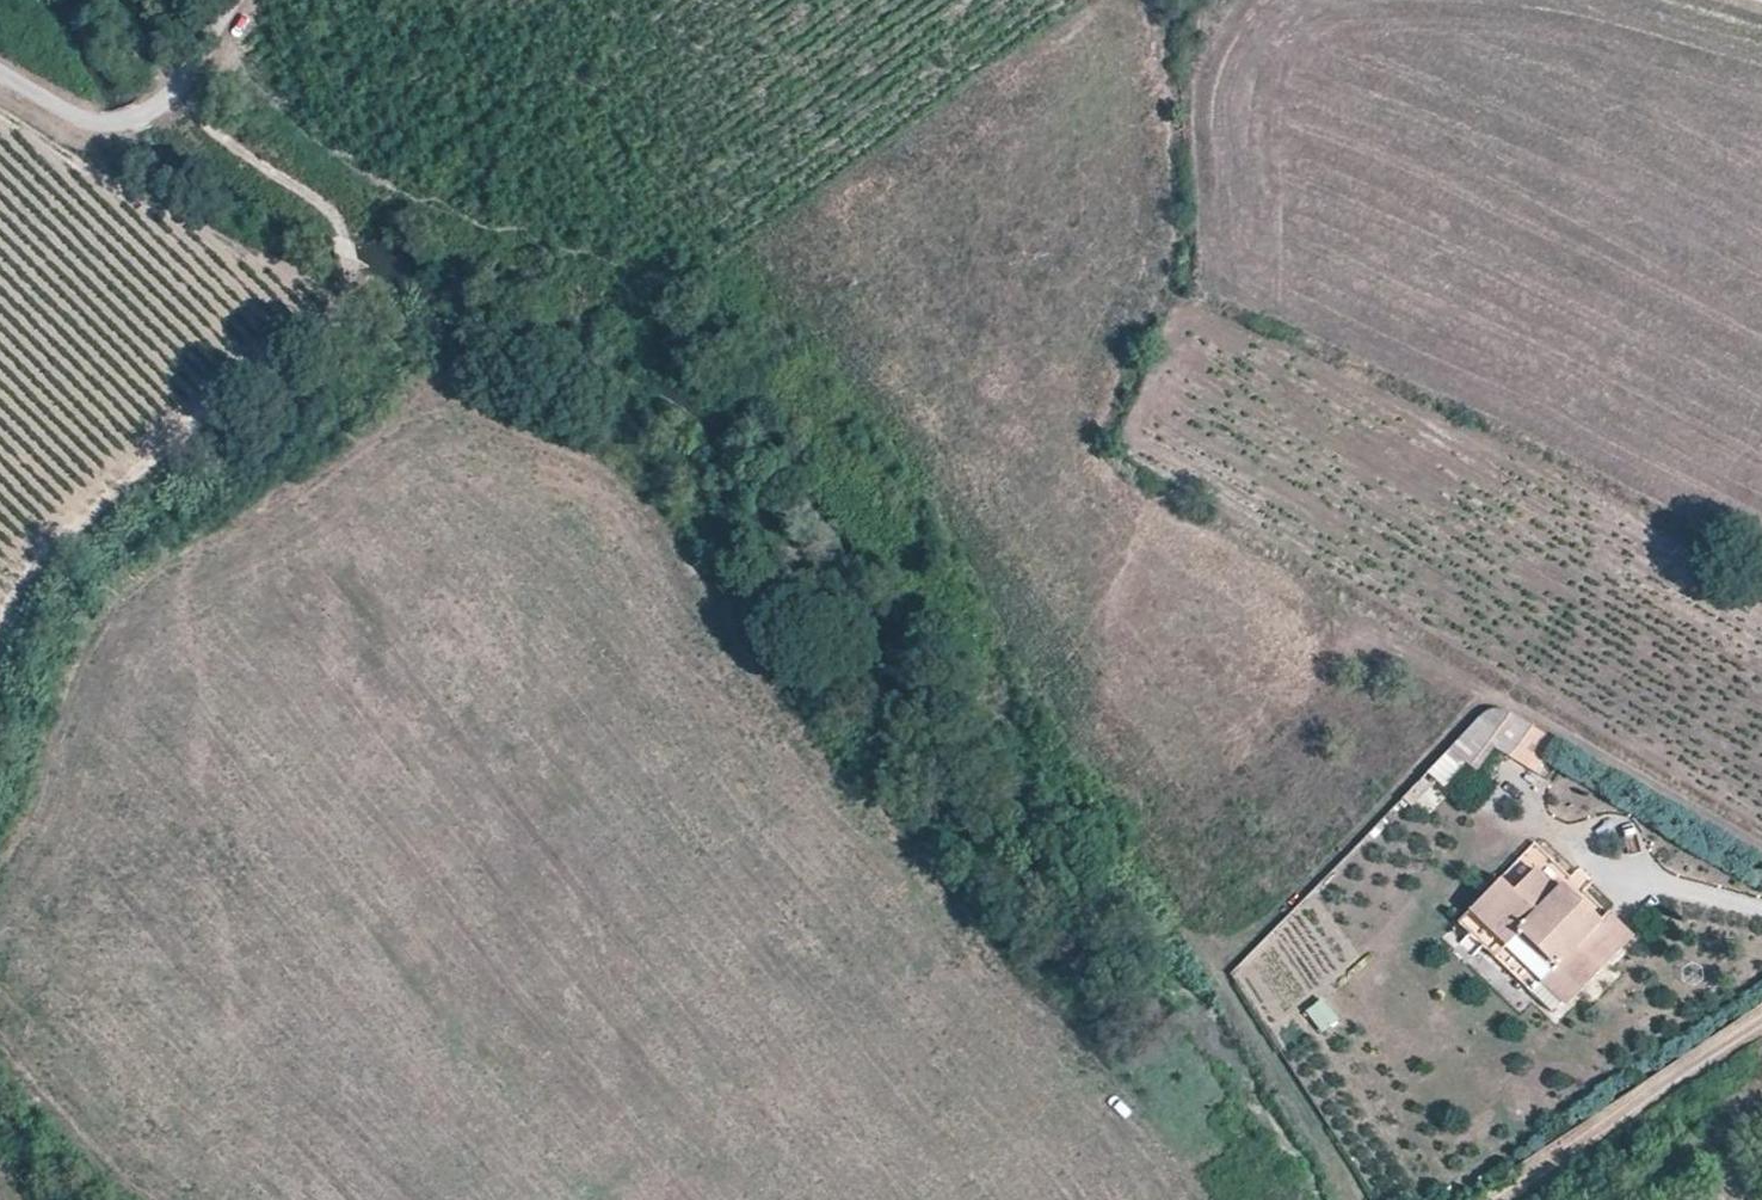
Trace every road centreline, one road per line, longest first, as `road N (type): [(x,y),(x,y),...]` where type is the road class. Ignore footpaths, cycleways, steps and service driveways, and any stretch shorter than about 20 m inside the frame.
road 1 (unclassified): [(1502,1199),(1761,1026)]
road 2 (unclassified): [(0,76),(92,120),(144,111),(179,78),(224,0)]

